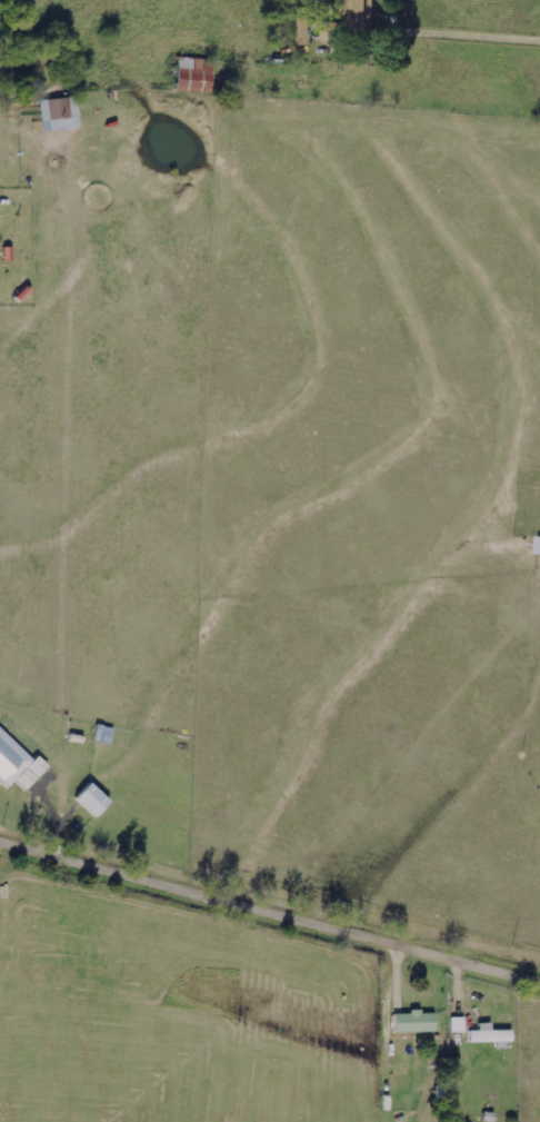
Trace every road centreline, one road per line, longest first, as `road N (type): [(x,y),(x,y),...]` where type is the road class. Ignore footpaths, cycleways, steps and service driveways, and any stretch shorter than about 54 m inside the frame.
road 1 (residential): [(539,984),(0,845)]

